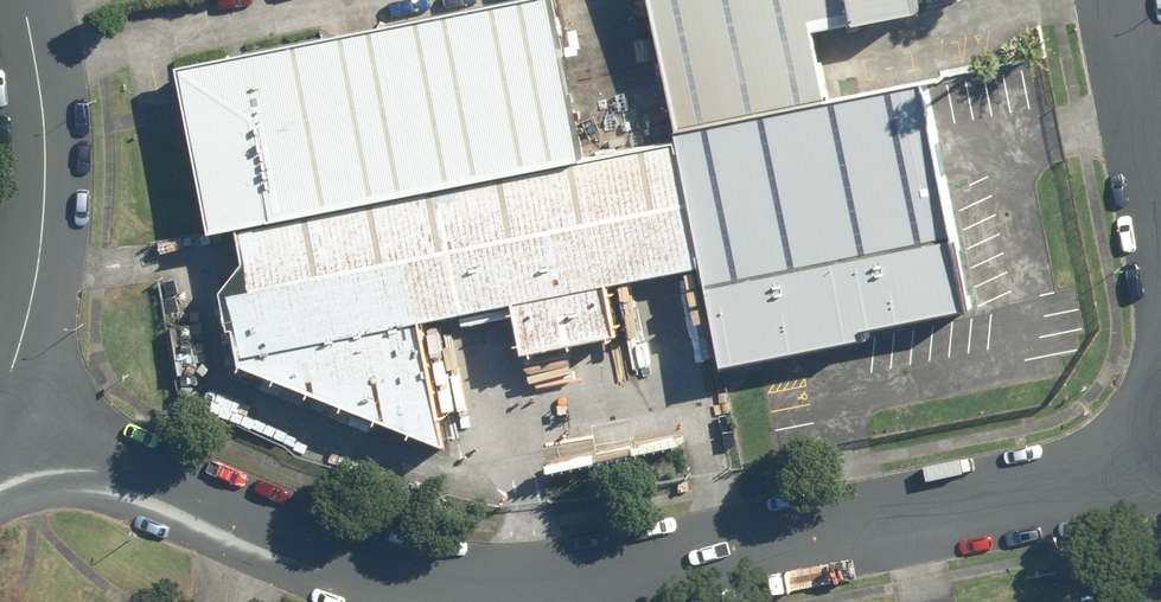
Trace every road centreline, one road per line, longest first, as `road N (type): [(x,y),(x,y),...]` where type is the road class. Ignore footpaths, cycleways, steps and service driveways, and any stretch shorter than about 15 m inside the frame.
road 1 (unclassified): [(0,431),(325,558),(461,584),(560,584),(1160,470)]
road 2 (unclassified): [(0,405),(39,266),(47,171),(26,0)]
road 3 (unclassified): [(1160,188),(1129,0)]

